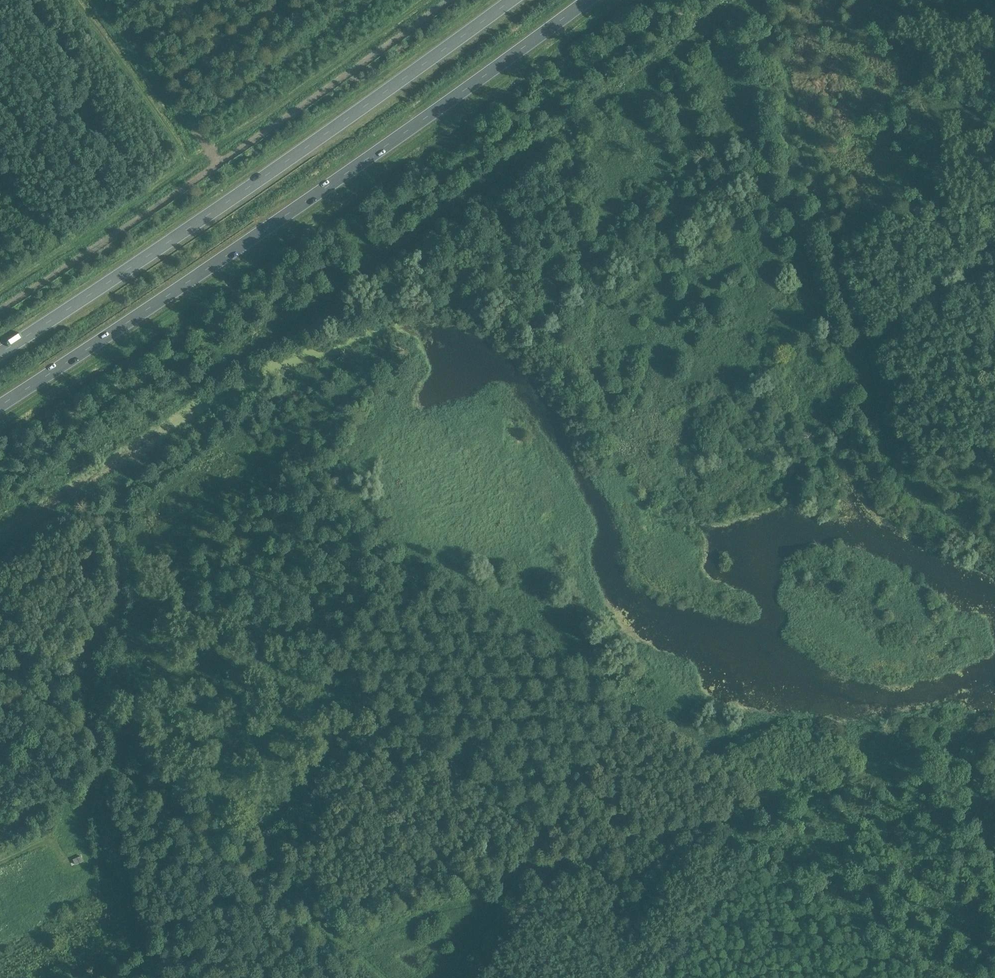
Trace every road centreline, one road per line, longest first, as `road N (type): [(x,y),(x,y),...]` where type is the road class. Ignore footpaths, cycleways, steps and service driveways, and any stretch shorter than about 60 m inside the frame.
road 1 (trunk): [(0,404),(233,252),(590,0)]
road 2 (trunk): [(512,0),(0,353)]
road 3 (track): [(769,0),(771,32),(864,333),(884,332),(943,289),(994,275)]
road 4 (track): [(743,309),(771,376),(811,405),(848,369),(870,364),(864,333)]
road 5 (track): [(994,343),(885,385),(870,364),(884,332)]

